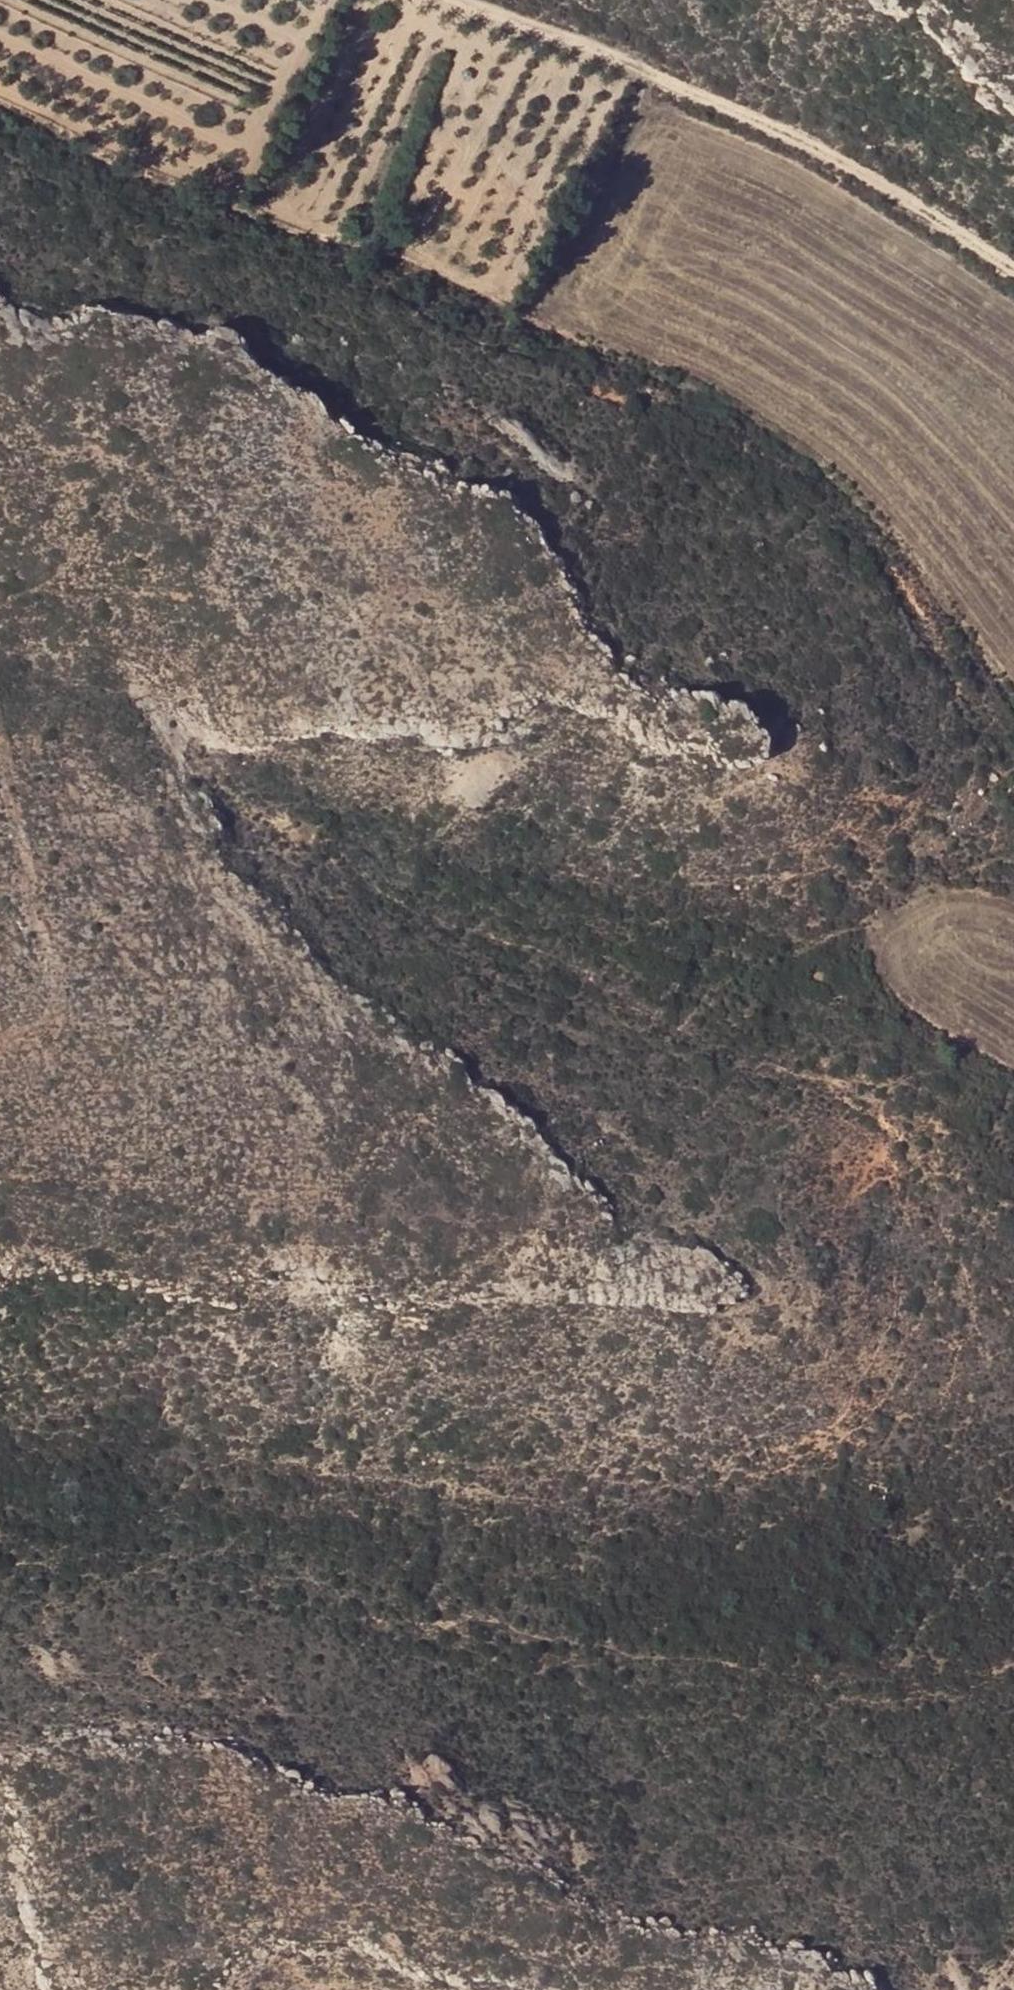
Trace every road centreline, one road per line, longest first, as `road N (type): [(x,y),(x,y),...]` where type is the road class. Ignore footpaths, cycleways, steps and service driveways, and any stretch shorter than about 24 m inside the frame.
road 1 (track): [(1013,262),(768,115),(472,0)]

